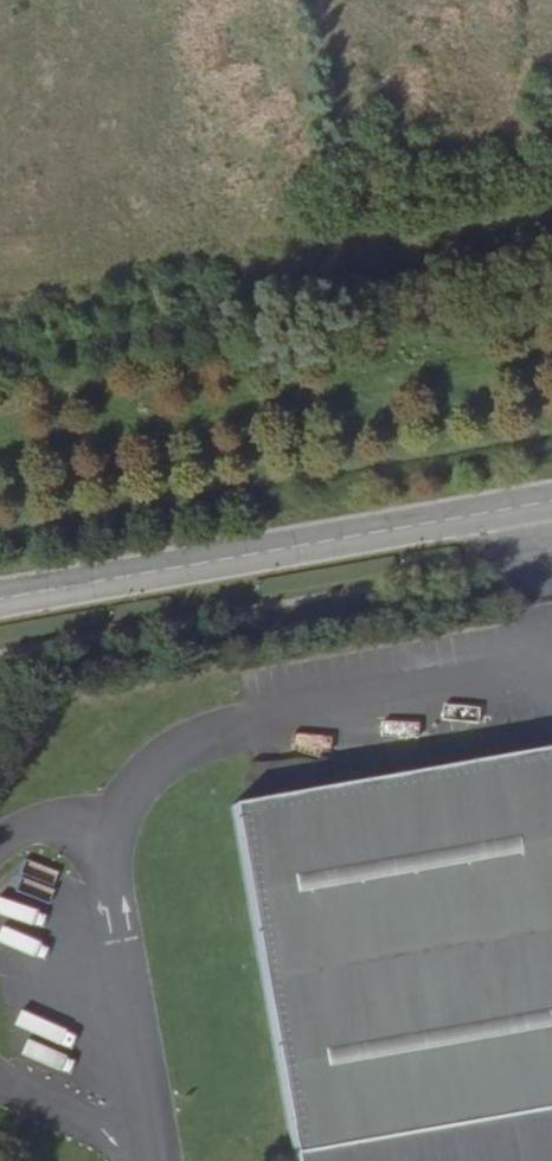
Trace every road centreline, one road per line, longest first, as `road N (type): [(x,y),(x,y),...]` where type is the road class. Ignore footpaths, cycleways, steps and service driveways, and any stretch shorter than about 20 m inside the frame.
road 1 (unclassified): [(0,601),(551,503)]

